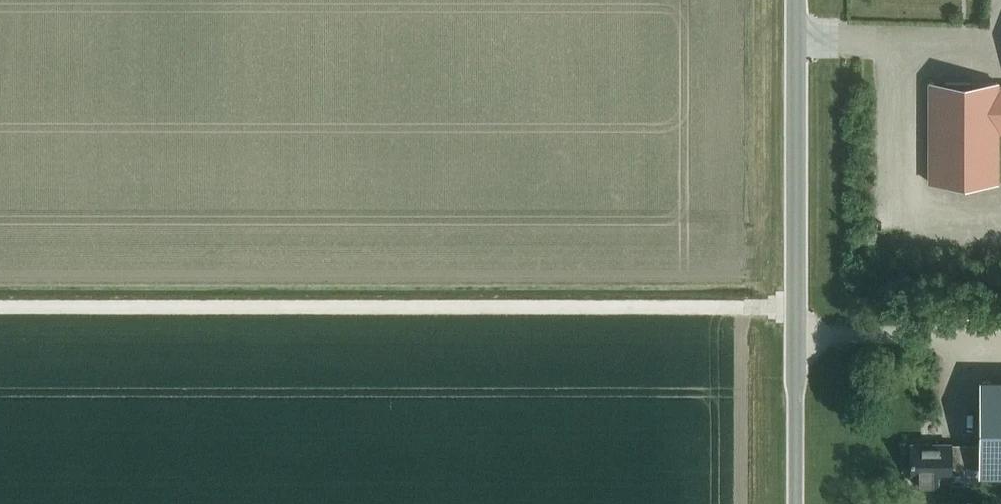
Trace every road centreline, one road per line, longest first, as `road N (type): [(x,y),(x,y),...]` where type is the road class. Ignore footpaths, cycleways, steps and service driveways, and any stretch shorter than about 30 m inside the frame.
road 1 (unclassified): [(785,503),(783,0)]

